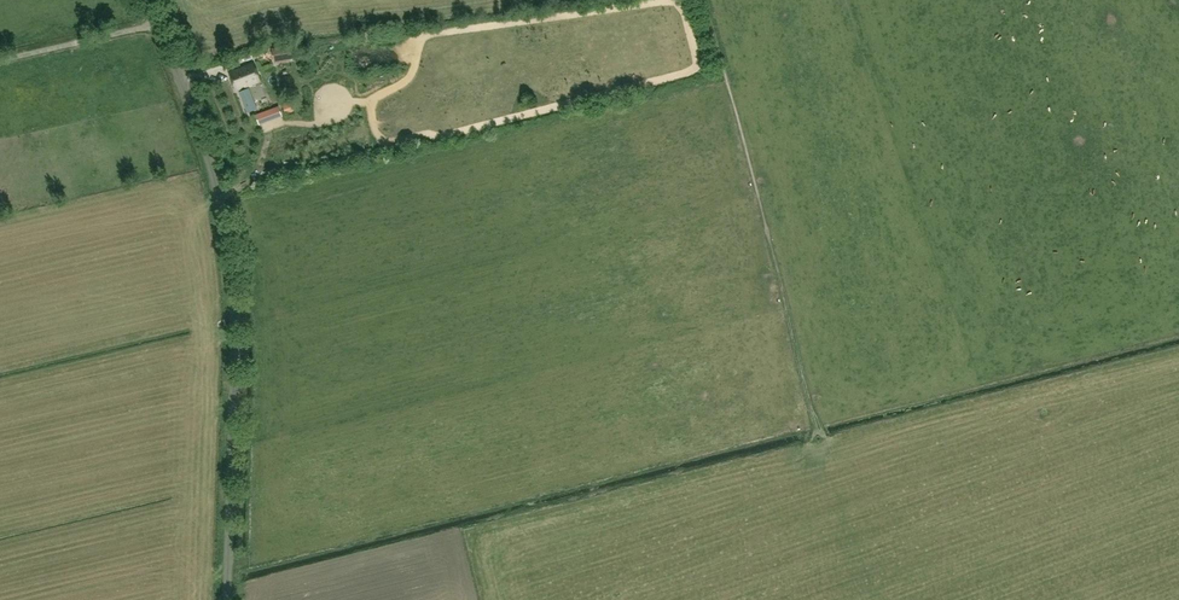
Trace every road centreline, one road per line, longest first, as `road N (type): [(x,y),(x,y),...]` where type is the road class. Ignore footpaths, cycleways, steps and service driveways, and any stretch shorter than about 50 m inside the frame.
road 1 (unclassified): [(231,599),(239,387),(230,218),(150,0)]

